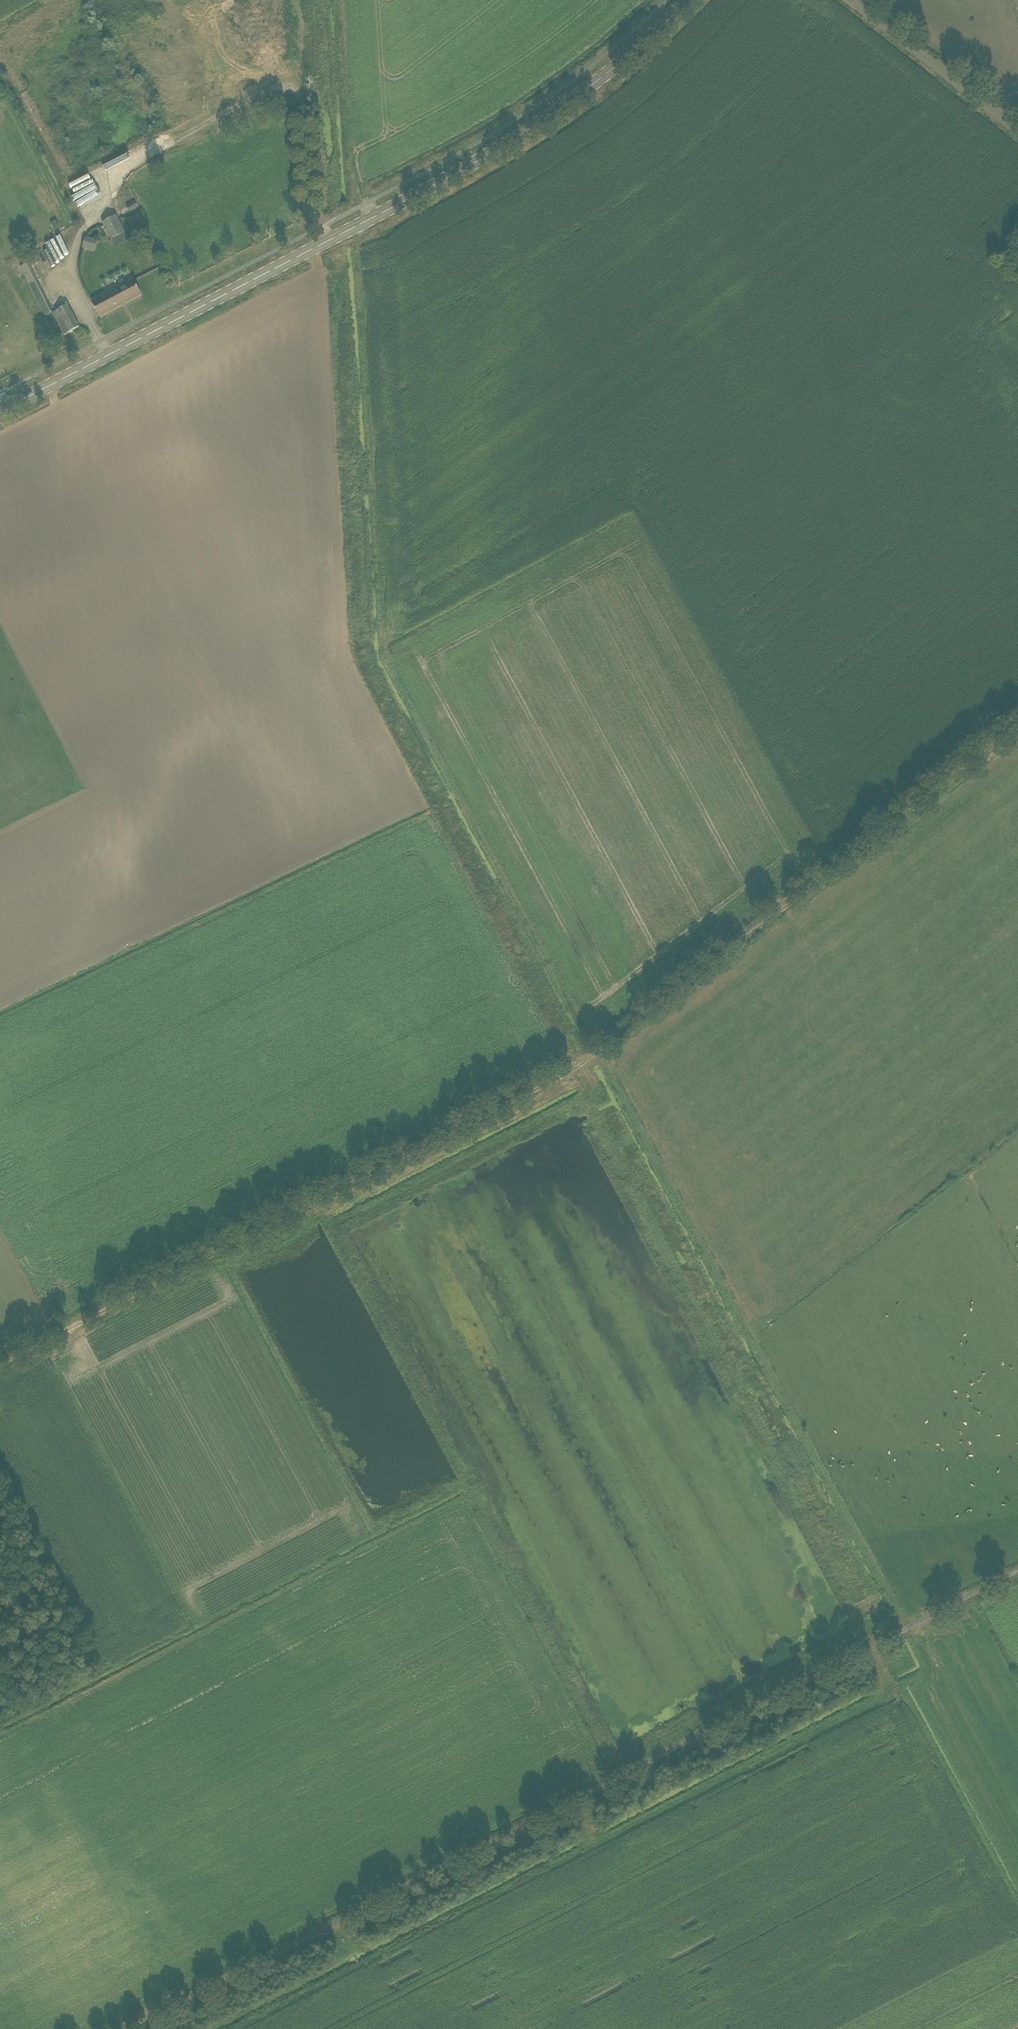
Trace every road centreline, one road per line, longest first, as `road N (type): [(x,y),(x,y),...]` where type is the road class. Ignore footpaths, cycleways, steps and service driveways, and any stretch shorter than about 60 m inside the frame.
road 1 (track): [(0,1365),(559,1079),(1017,730)]
road 2 (unclassified): [(130,2028),(1017,1581)]
road 3 (secondary): [(330,239),(528,131),(687,0)]
road 4 (unclassified): [(330,239),(310,210),(305,105),(295,87),(278,85),(107,173)]
road 5 (secondary): [(5,409),(330,239)]
road 6 (unclassified): [(1017,129),(853,0)]

